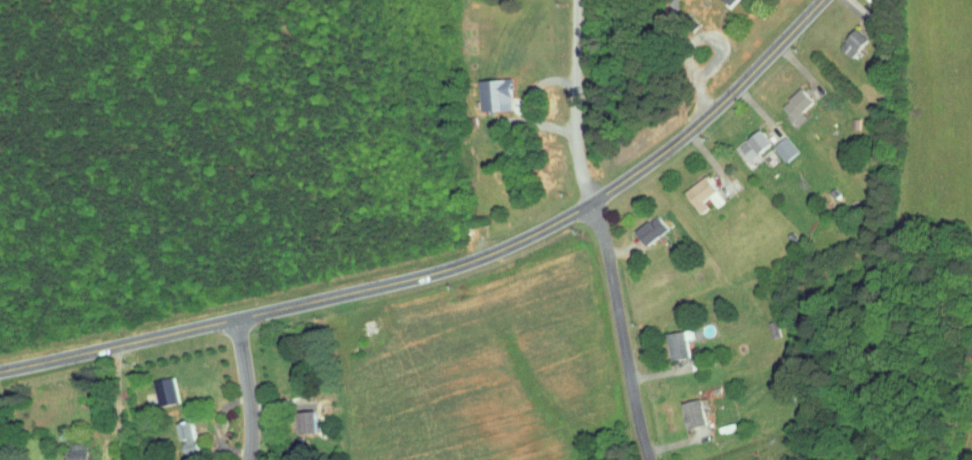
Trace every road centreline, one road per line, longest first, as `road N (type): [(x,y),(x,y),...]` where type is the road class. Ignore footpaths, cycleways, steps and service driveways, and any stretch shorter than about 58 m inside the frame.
road 1 (tertiary): [(0,367),(478,257),(592,203),(665,150),(821,0)]
road 2 (residential): [(654,459),(592,203)]
road 3 (residential): [(564,0),(558,129),(573,213)]
road 4 (residential): [(247,459),(236,318)]

